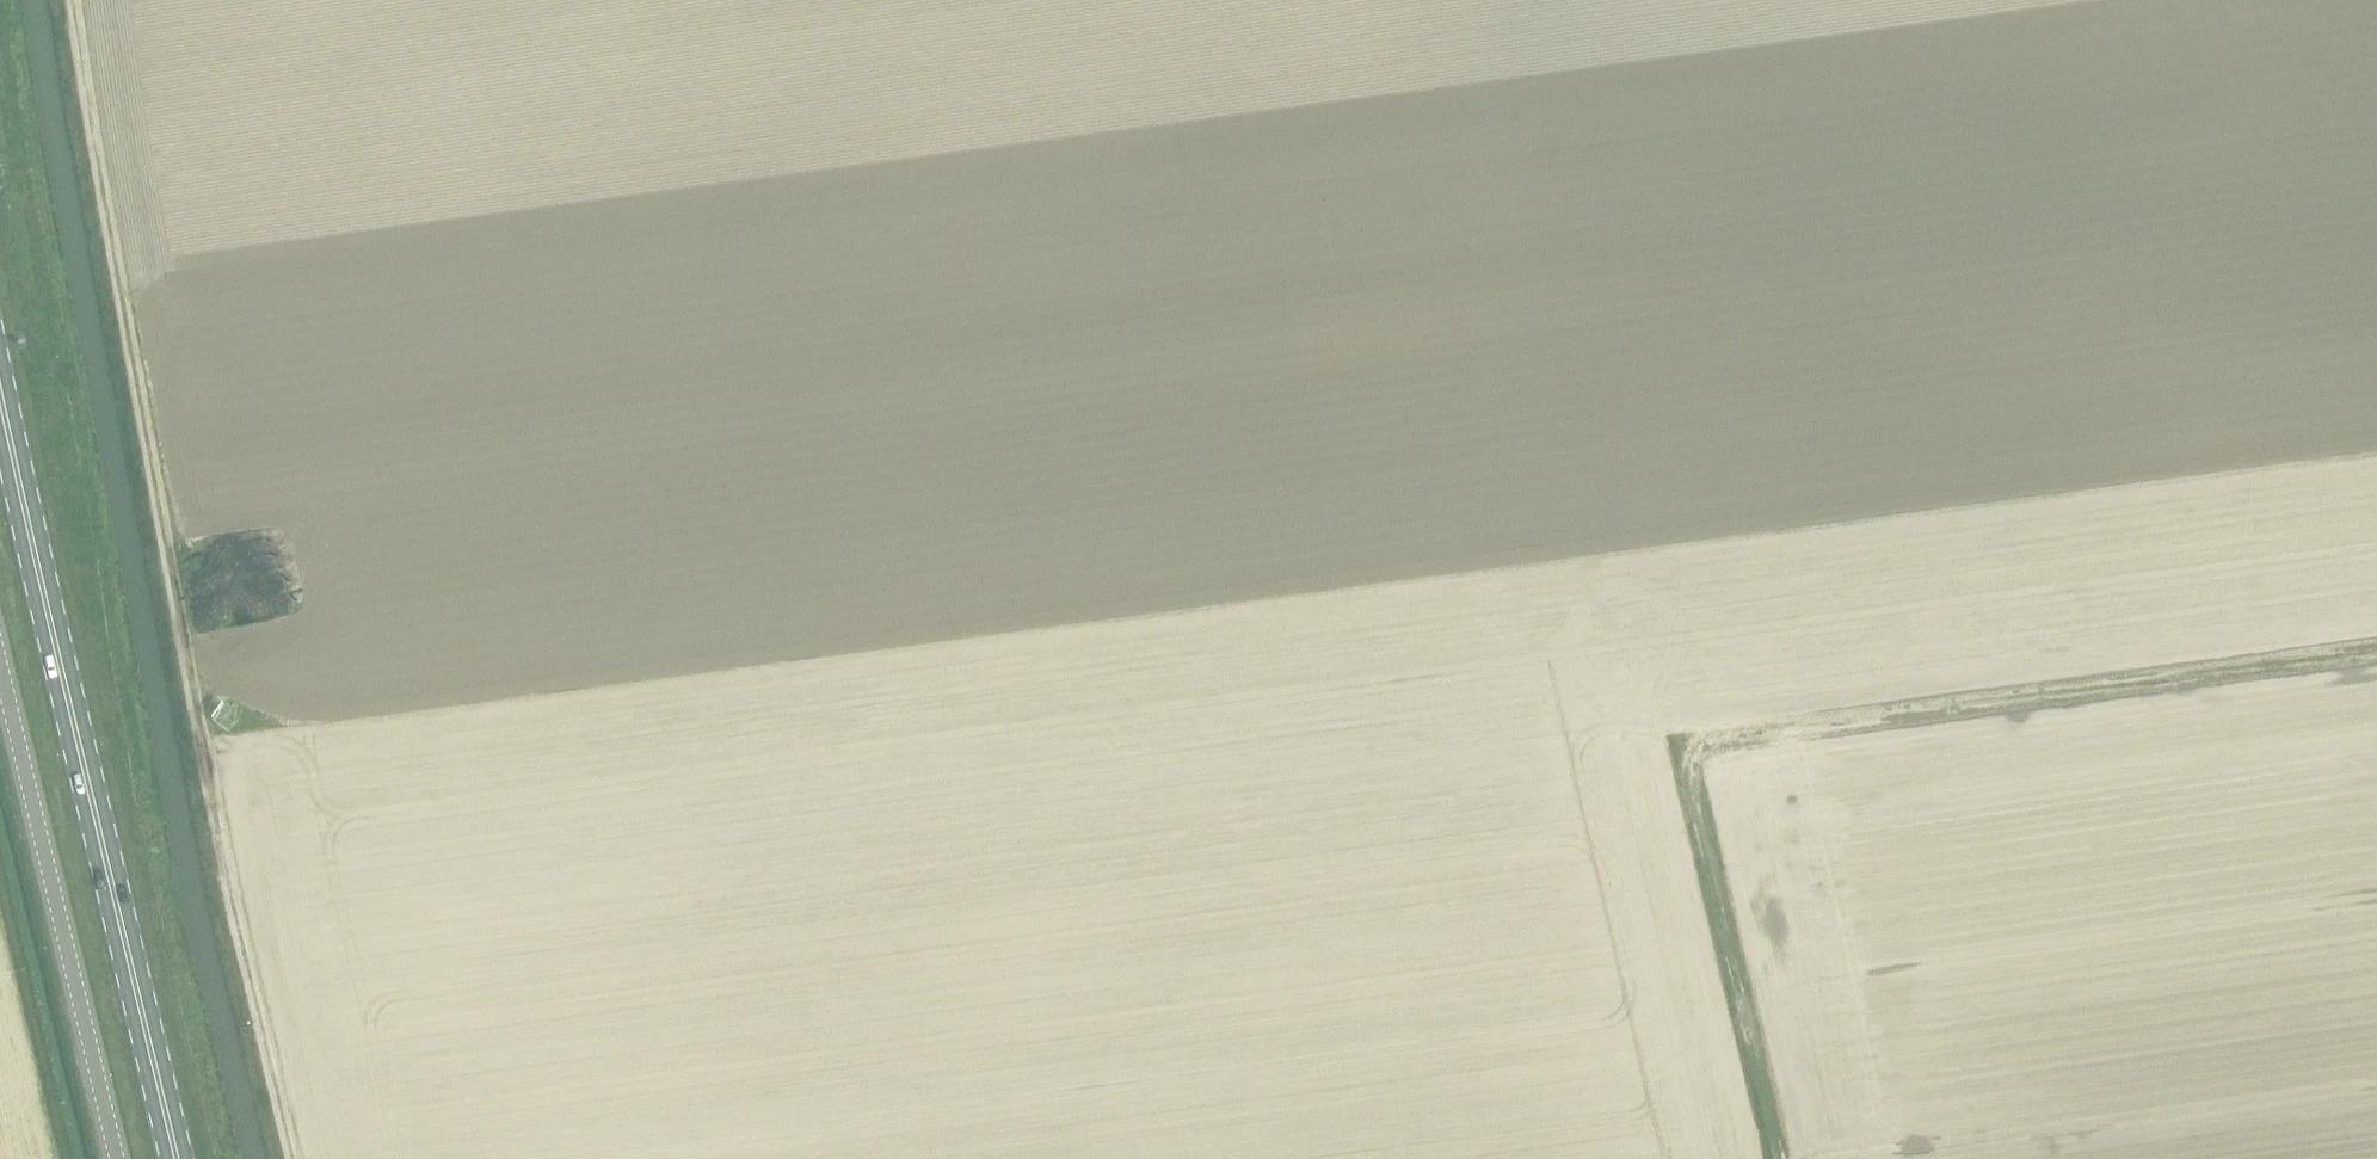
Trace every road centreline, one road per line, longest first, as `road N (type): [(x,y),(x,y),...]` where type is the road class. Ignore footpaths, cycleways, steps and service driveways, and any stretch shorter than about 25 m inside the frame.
road 1 (track): [(294,1158),(225,856),(148,457),(76,0)]
road 2 (track): [(1767,1158),(1684,781),(1693,747),(1747,721),(2376,657)]
road 3 (primary): [(176,1158),(0,392)]
road 4 (unclassified): [(117,1158),(0,666)]

